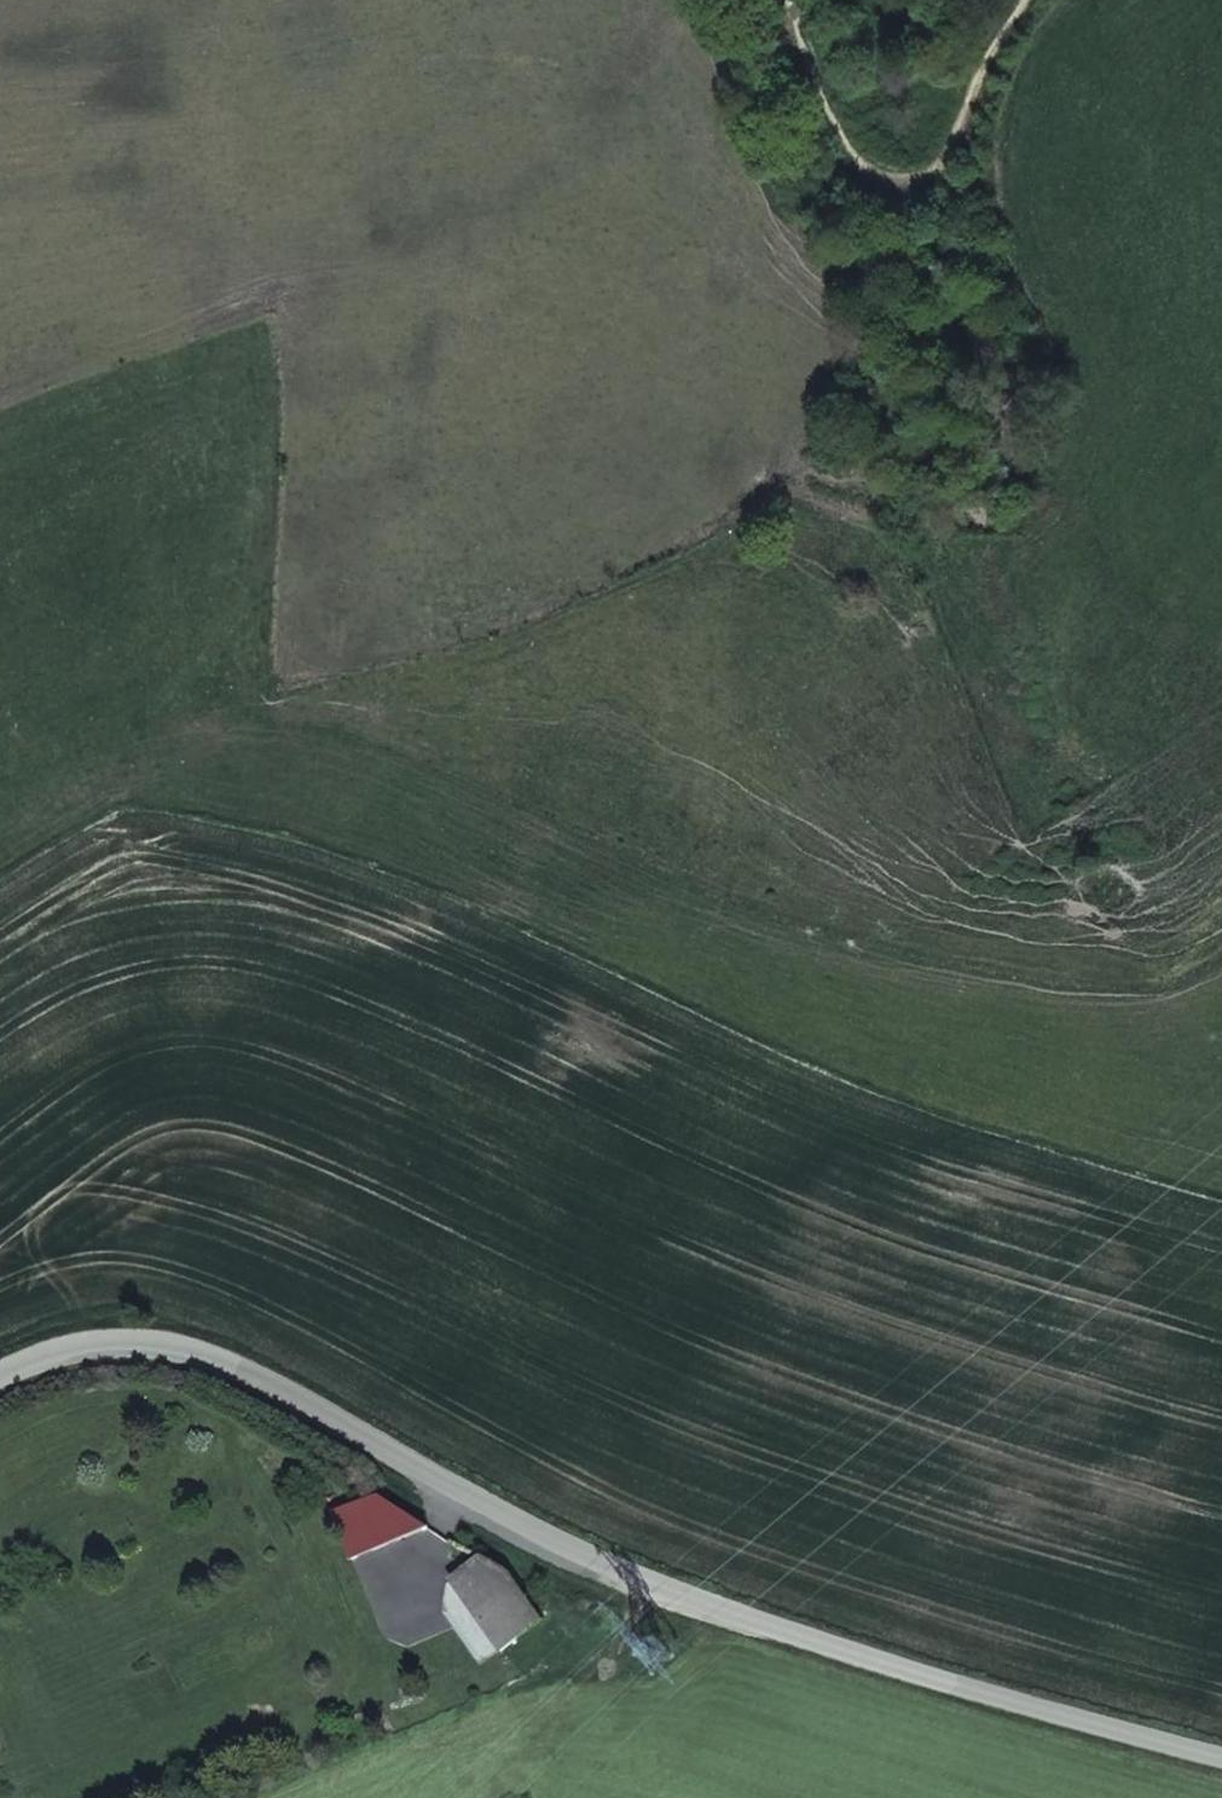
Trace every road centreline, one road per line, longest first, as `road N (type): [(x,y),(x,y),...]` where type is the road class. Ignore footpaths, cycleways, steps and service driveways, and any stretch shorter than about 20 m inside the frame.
road 1 (unclassified): [(1221,1744),(667,1582),(393,1453),(223,1352),(83,1319),(0,1353)]
road 2 (track): [(783,0),(804,82),(840,148),(874,170),(914,172),(944,150),(1023,0)]

